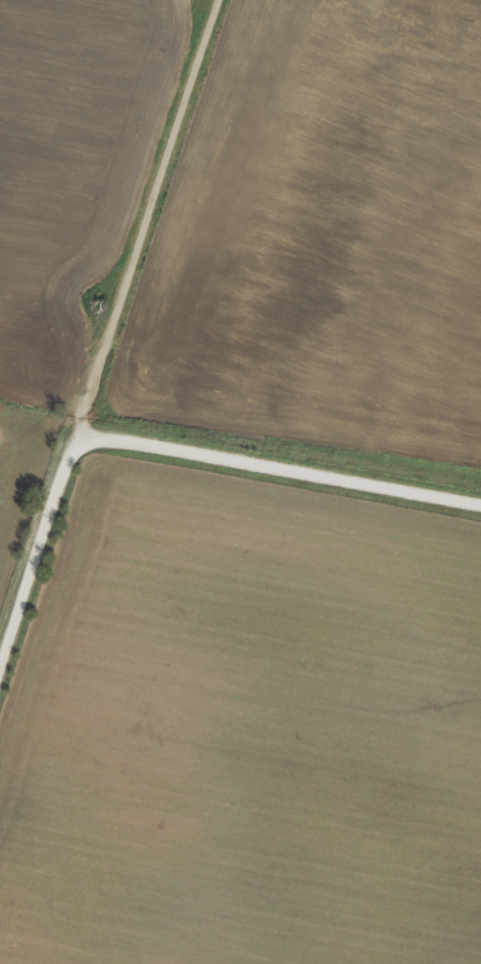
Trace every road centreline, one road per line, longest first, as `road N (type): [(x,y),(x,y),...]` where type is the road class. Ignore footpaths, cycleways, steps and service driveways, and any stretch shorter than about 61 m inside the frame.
road 1 (track): [(104,398),(222,0)]
road 2 (residential): [(480,505),(106,436),(77,452)]
road 3 (residential): [(0,686),(77,452)]

